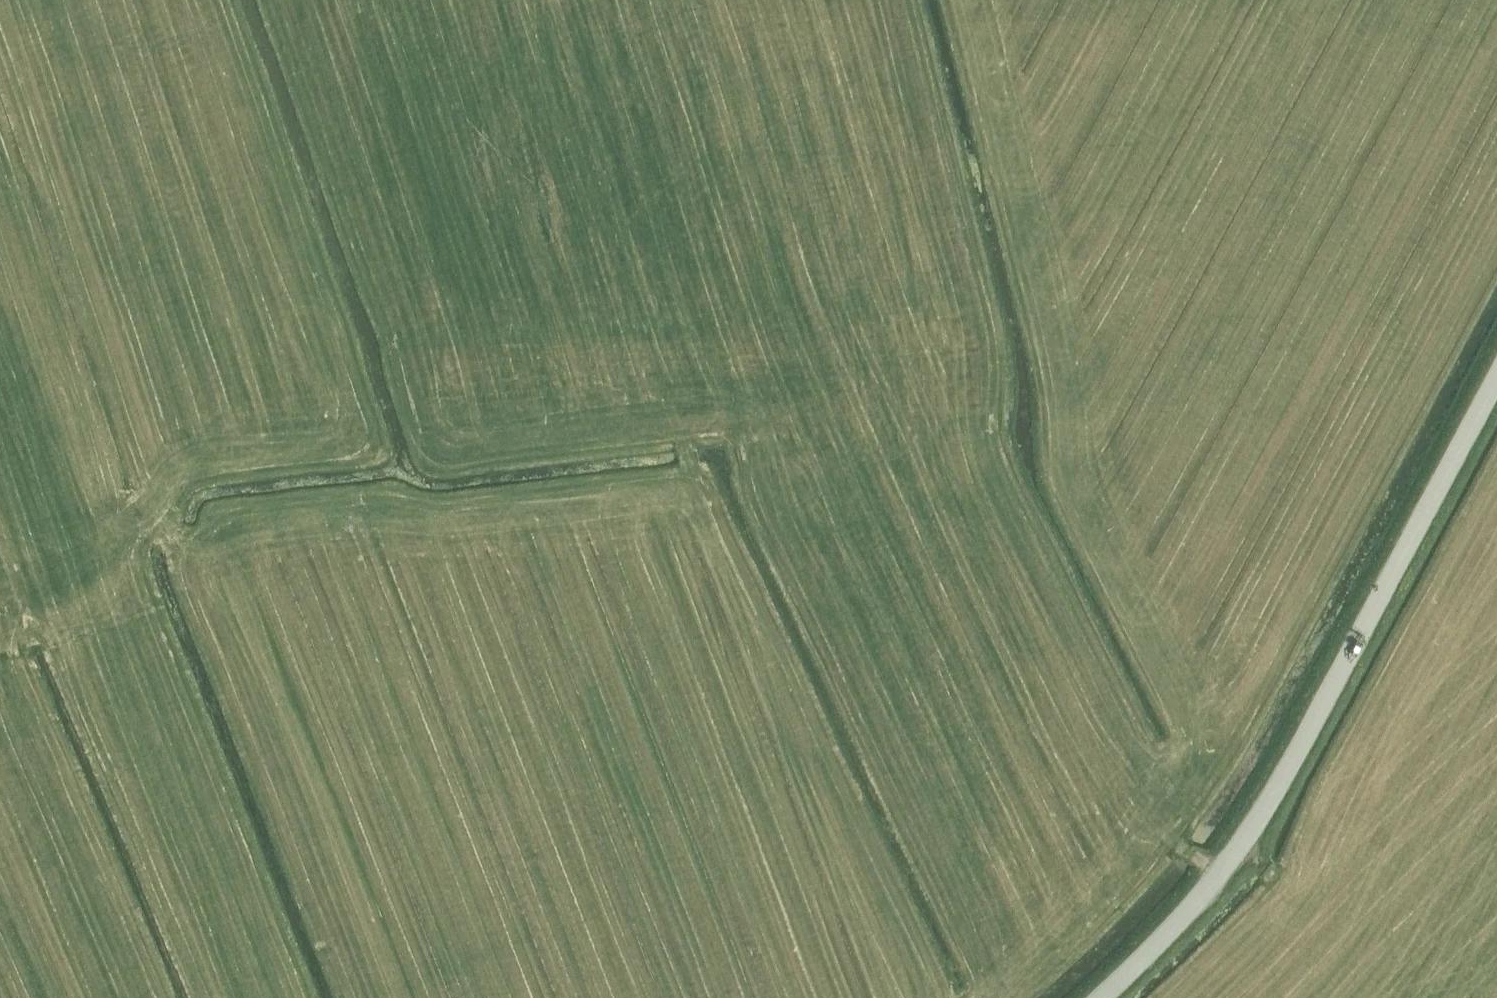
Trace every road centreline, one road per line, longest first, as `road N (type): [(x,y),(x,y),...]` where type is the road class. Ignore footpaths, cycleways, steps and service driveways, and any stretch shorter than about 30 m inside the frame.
road 1 (tertiary): [(1103,997),(1201,896),(1265,809),(1496,379)]

